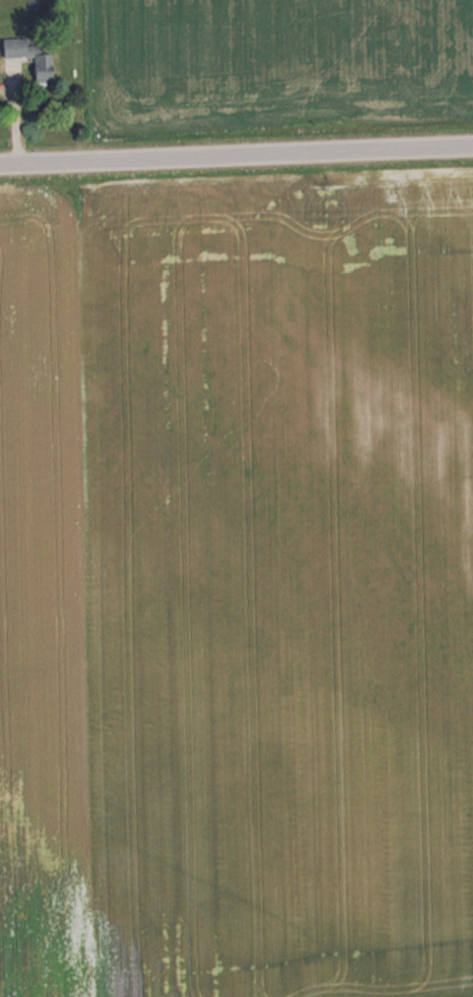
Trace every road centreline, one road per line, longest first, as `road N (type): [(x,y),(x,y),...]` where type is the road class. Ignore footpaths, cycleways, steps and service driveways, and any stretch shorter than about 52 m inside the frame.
road 1 (tertiary): [(472,144),(0,162)]

